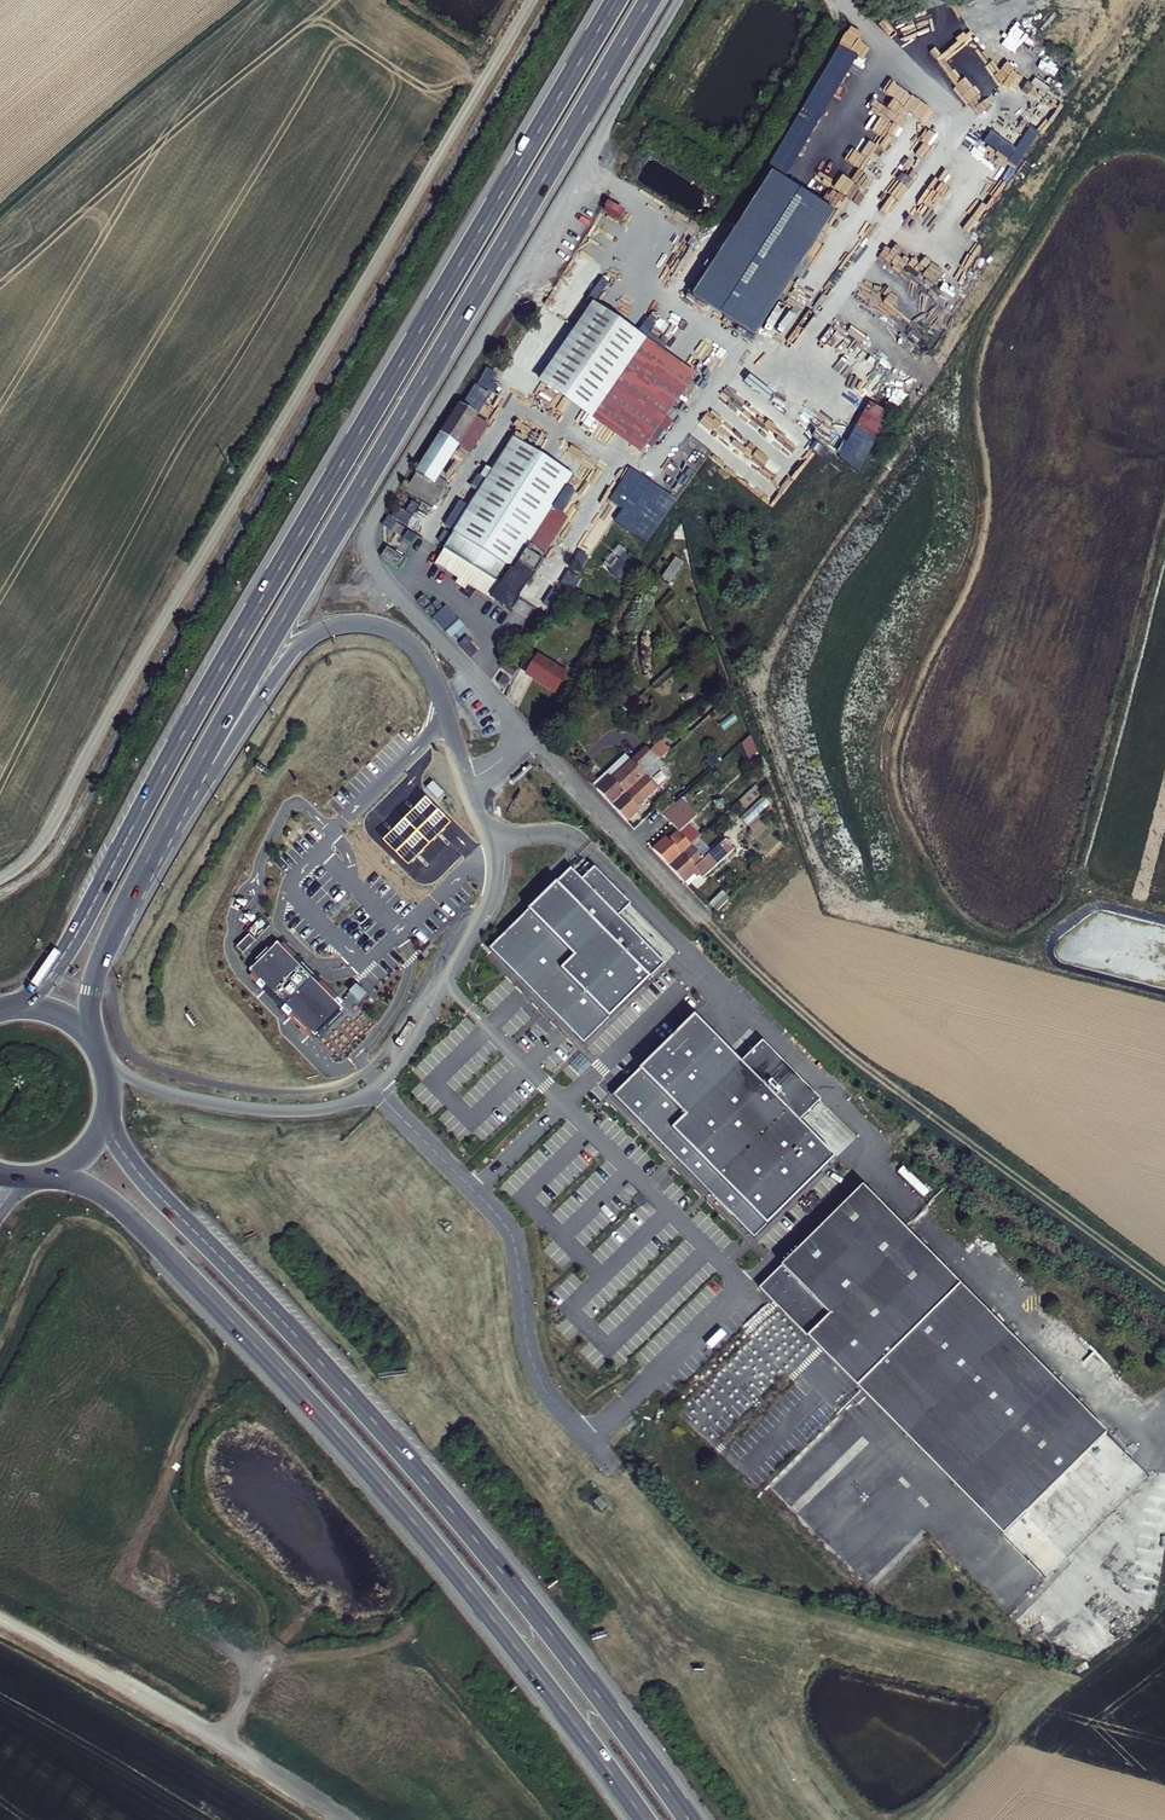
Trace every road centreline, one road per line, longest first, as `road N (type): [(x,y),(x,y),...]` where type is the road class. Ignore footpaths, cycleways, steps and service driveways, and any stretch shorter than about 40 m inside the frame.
road 1 (trunk): [(617,0),(193,714),(73,941),(35,993),(1,1010)]
road 2 (trunk): [(118,922),(230,711),(650,0)]
road 3 (trunk): [(689,1819),(540,1620),(374,1421),(144,1178),(119,1143),(109,1107)]
road 4 (unclassified): [(530,734),(373,560),(364,538),(680,0)]
road 5 (trunk): [(53,1174),(118,1206),(349,1446),(474,1593),(644,1819)]
road 6 (unclassified): [(118,922),(288,658),(326,628),(376,625),(414,647),(469,781)]
road 7 (track): [(706,919),(856,1054),(1164,1286)]
road 8 (unclassified): [(613,1466),(535,1372),(508,1230),(378,1086)]
road 9 (unclassified): [(469,781),(493,859),(490,893),(429,1017),(378,1086)]
road 10 (unclassified): [(378,1086),(340,1105),(252,1108),(160,1089),(104,1059)]
road 11 (unclassified): [(706,919),(530,734)]
road 12 (trunk): [(91,1038),(94,983),(118,922)]

